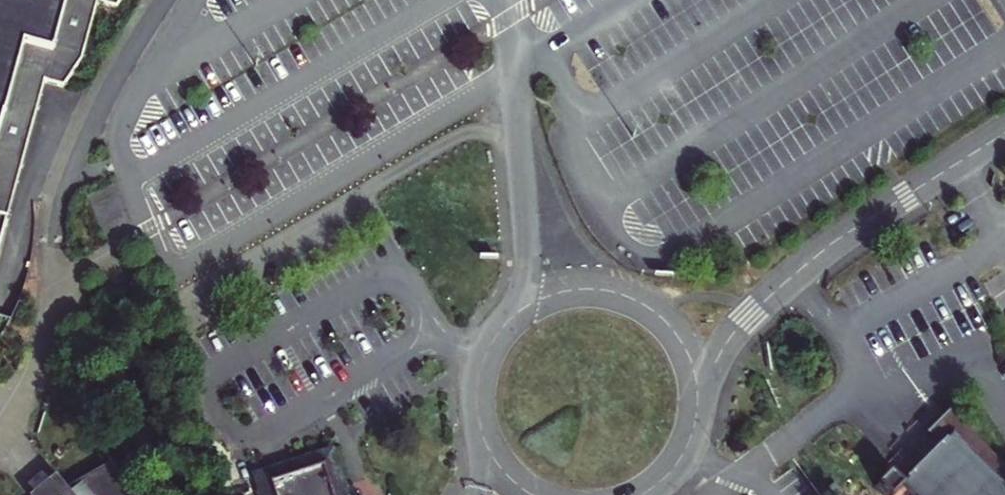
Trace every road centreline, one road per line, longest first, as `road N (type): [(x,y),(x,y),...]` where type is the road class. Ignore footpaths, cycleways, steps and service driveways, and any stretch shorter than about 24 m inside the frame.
road 1 (unclassified): [(698,412),(726,346),(773,294),(1004,136)]
road 2 (unclassified): [(698,412),(694,367),(672,326),(635,299),(575,288),(532,303),(498,333),(477,385),(482,434)]

